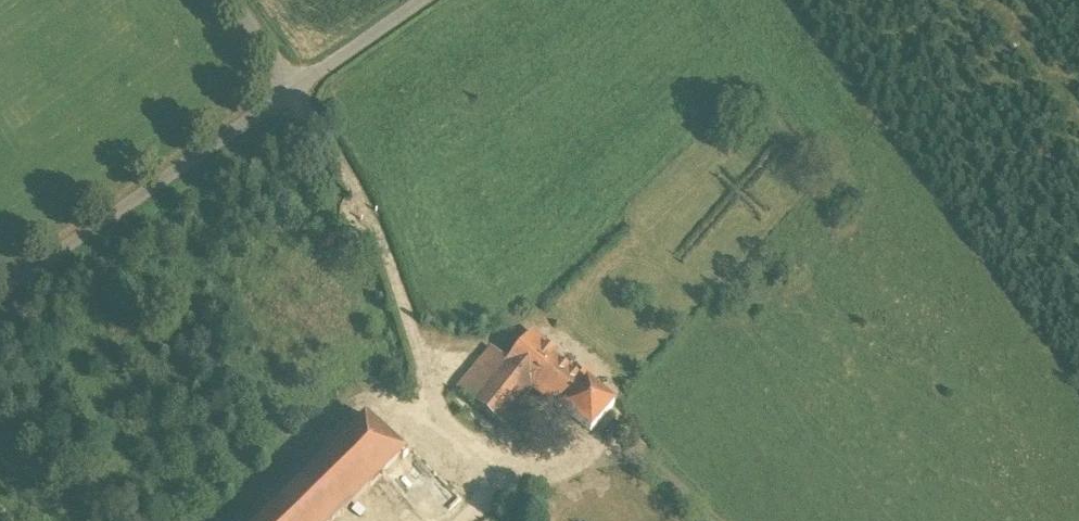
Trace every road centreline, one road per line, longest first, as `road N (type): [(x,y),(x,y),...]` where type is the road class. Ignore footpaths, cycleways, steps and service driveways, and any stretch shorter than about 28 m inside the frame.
road 1 (unclassified): [(230,0),(288,93),(421,0)]
road 2 (track): [(415,399),(502,475),(541,490),(594,467)]
road 3 (track): [(711,520),(639,453),(594,467)]

